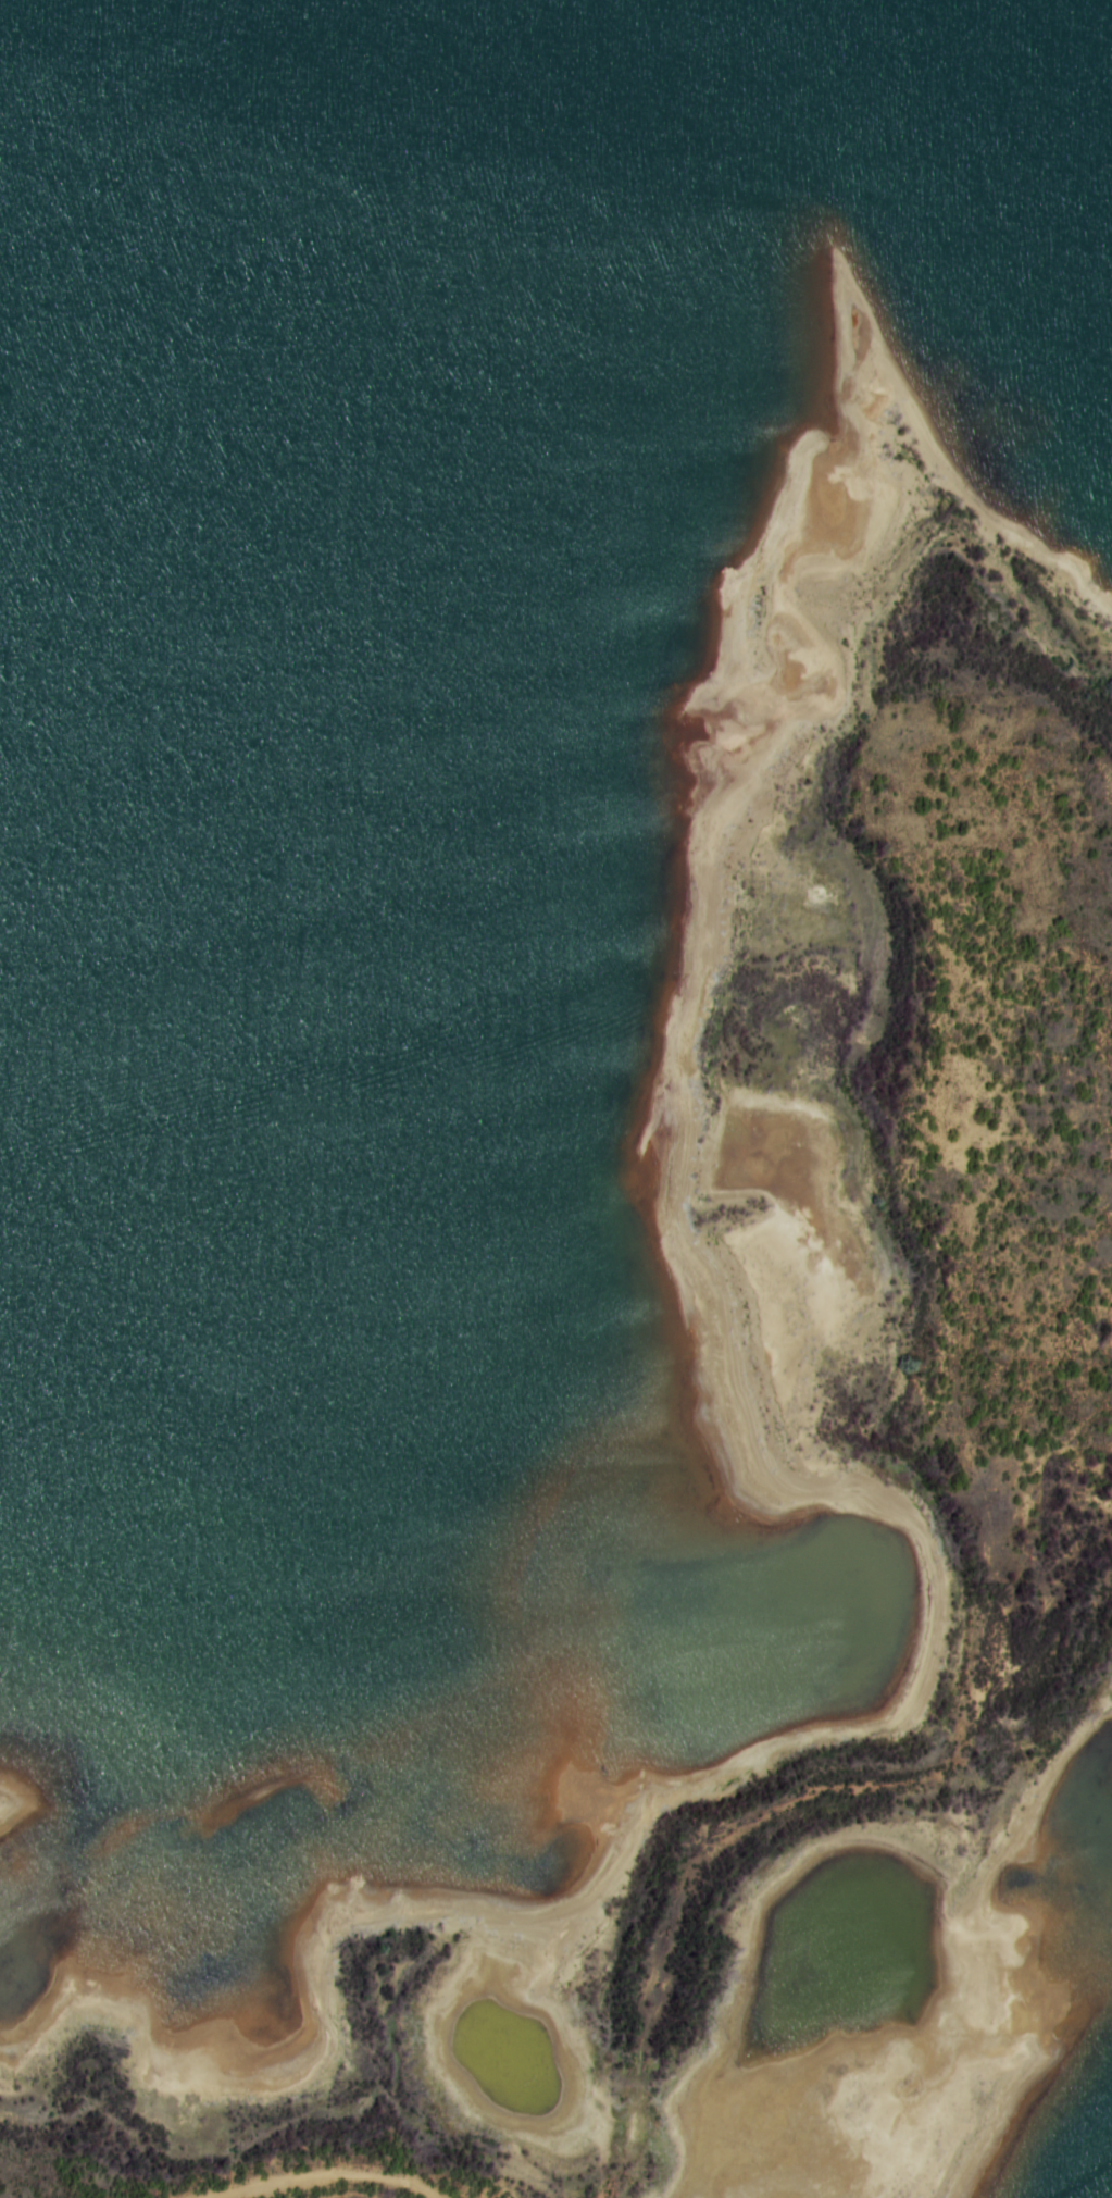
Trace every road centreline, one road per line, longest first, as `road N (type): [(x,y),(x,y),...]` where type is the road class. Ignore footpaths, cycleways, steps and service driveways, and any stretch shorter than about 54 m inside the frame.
road 1 (residential): [(213,2197),(345,2169),(448,2197)]

